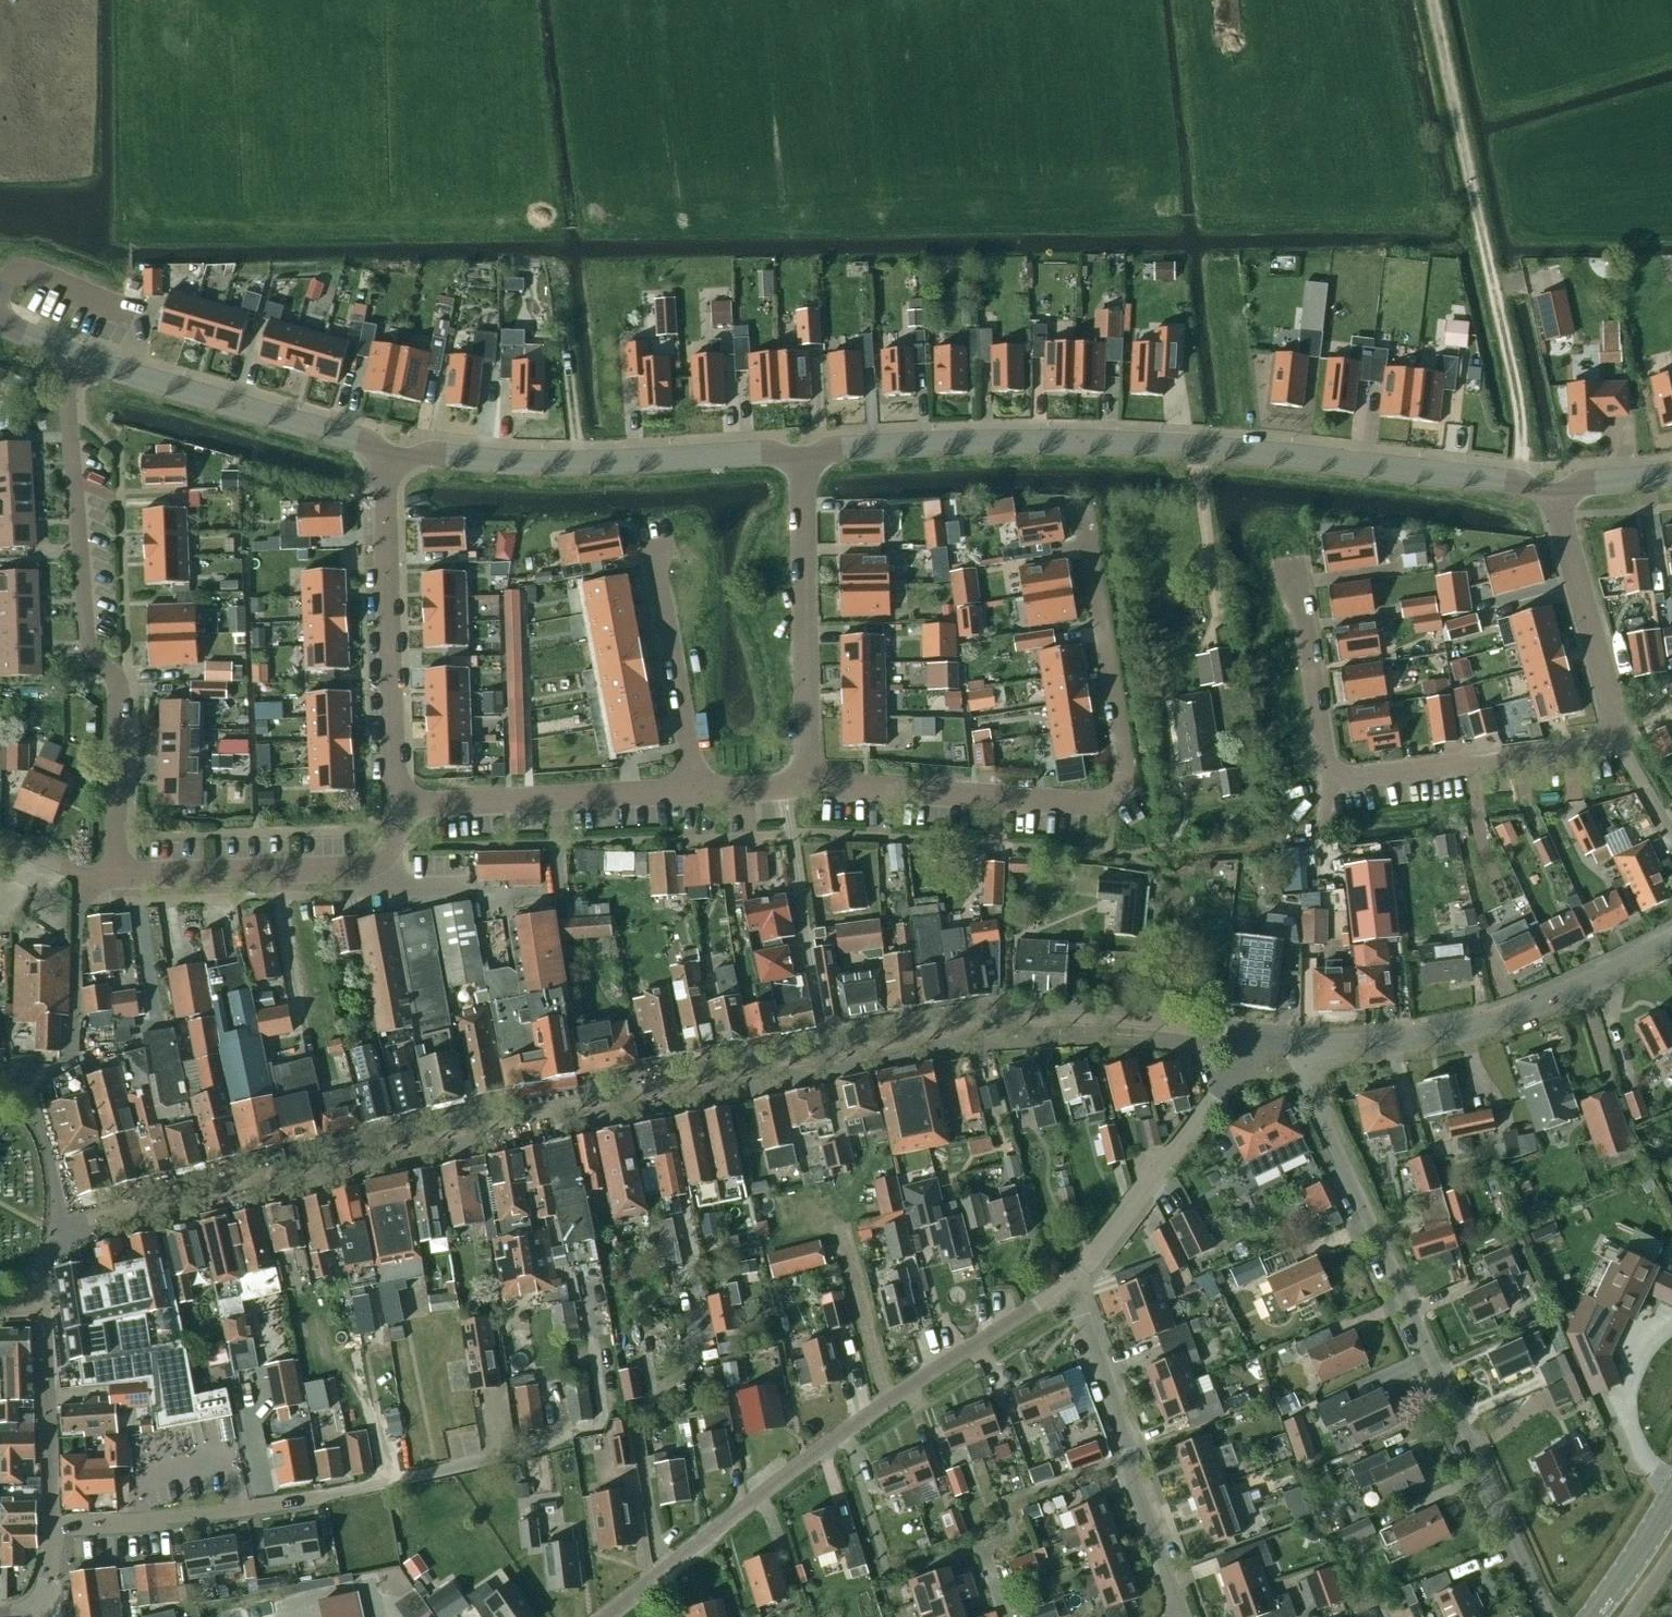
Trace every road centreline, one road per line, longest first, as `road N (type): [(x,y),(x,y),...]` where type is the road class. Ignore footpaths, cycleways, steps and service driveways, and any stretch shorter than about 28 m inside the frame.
road 1 (tertiary): [(1556,494),(1506,481),(1291,456),(1102,442),(846,449),(802,460)]
road 2 (residential): [(1294,561),(1328,761),(1343,776),(1588,748),(1609,736),(1614,717),(1556,494)]
road 3 (residential): [(53,1525),(325,1496),(589,1430),(603,1411),(596,1352)]
road 4 (residential): [(1549,1616),(1308,1084),(1308,1048)]
road 5 (residential): [(809,784),(1090,805),(1119,795),(1125,767),(1084,510)]
road 6 (residential): [(606,1616),(880,1406),(1072,1284)]
road 7 (residential): [(119,876),(124,694),(87,634),(66,389),(75,355)]
road 8 (track): [(1432,0),(1519,409),(1520,483)]
road 9 (tertiary): [(802,460),(392,459)]
road 10 (residential): [(1671,940),(1502,1021),(1417,1039),(1308,1048)]
road 11 (residential): [(1178,1616),(1072,1284)]
road 12 (residential): [(392,459),(385,497),(388,620),(397,783),(409,798)]
road 13 (tertiary): [(392,459),(358,439),(75,355)]
road 14 (residential): [(119,876),(376,865),(392,848),(409,798)]
road 15 (residential): [(809,784),(802,460)]
road 16 (residential): [(1072,1284),(1259,1040)]
road 17 (residential): [(409,798),(697,790)]
road 18 (residential): [(53,1525),(44,1320),(24,1288),(0,1304)]
road 19 (residential): [(697,790),(650,535)]
road 20 (tertiary): [(1592,1616),(1671,1501)]
road 21 (residential): [(0,843),(83,875),(119,876)]

